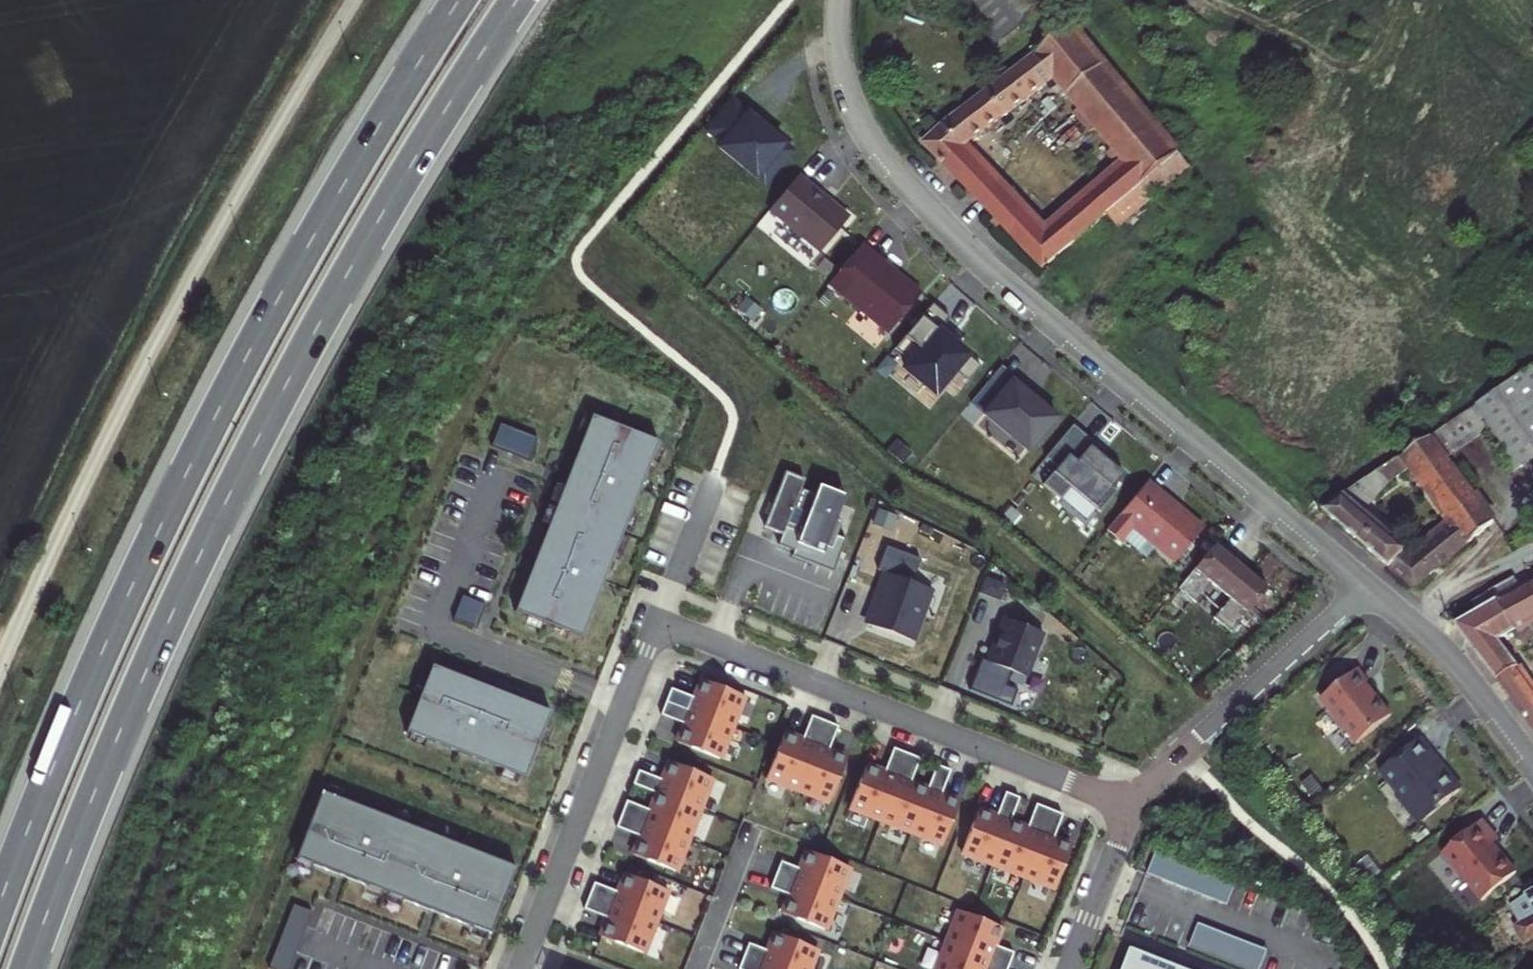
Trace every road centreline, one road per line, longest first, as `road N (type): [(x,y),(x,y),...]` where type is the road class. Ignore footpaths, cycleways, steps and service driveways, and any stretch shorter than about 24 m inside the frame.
road 1 (trunk): [(28,968),(130,710),(286,388),(392,196),(517,0)]
road 2 (trunk): [(463,0),(237,379),(147,559),(0,912)]
road 3 (residential): [(1132,808),(658,623),(519,968)]
road 4 (residential): [(1366,588),(976,257),(894,173),(849,95),(838,0)]
road 5 (residential): [(0,647),(116,396),(349,0)]
road 6 (residential): [(1366,588),(1156,776),(1132,808)]
road 7 (residential): [(1532,768),(1460,670),(1366,588)]
road 8 (residential): [(1069,968),(1132,808)]

